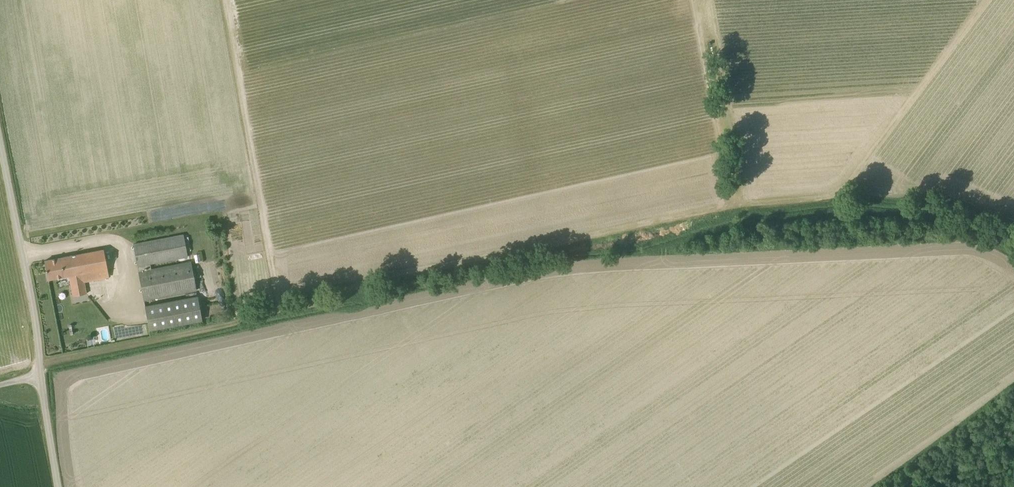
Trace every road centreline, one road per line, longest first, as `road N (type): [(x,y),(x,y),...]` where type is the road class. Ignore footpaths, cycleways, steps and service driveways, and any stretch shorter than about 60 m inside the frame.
road 1 (unclassified): [(42,374),(0,121)]
road 2 (track): [(985,0),(840,196)]

